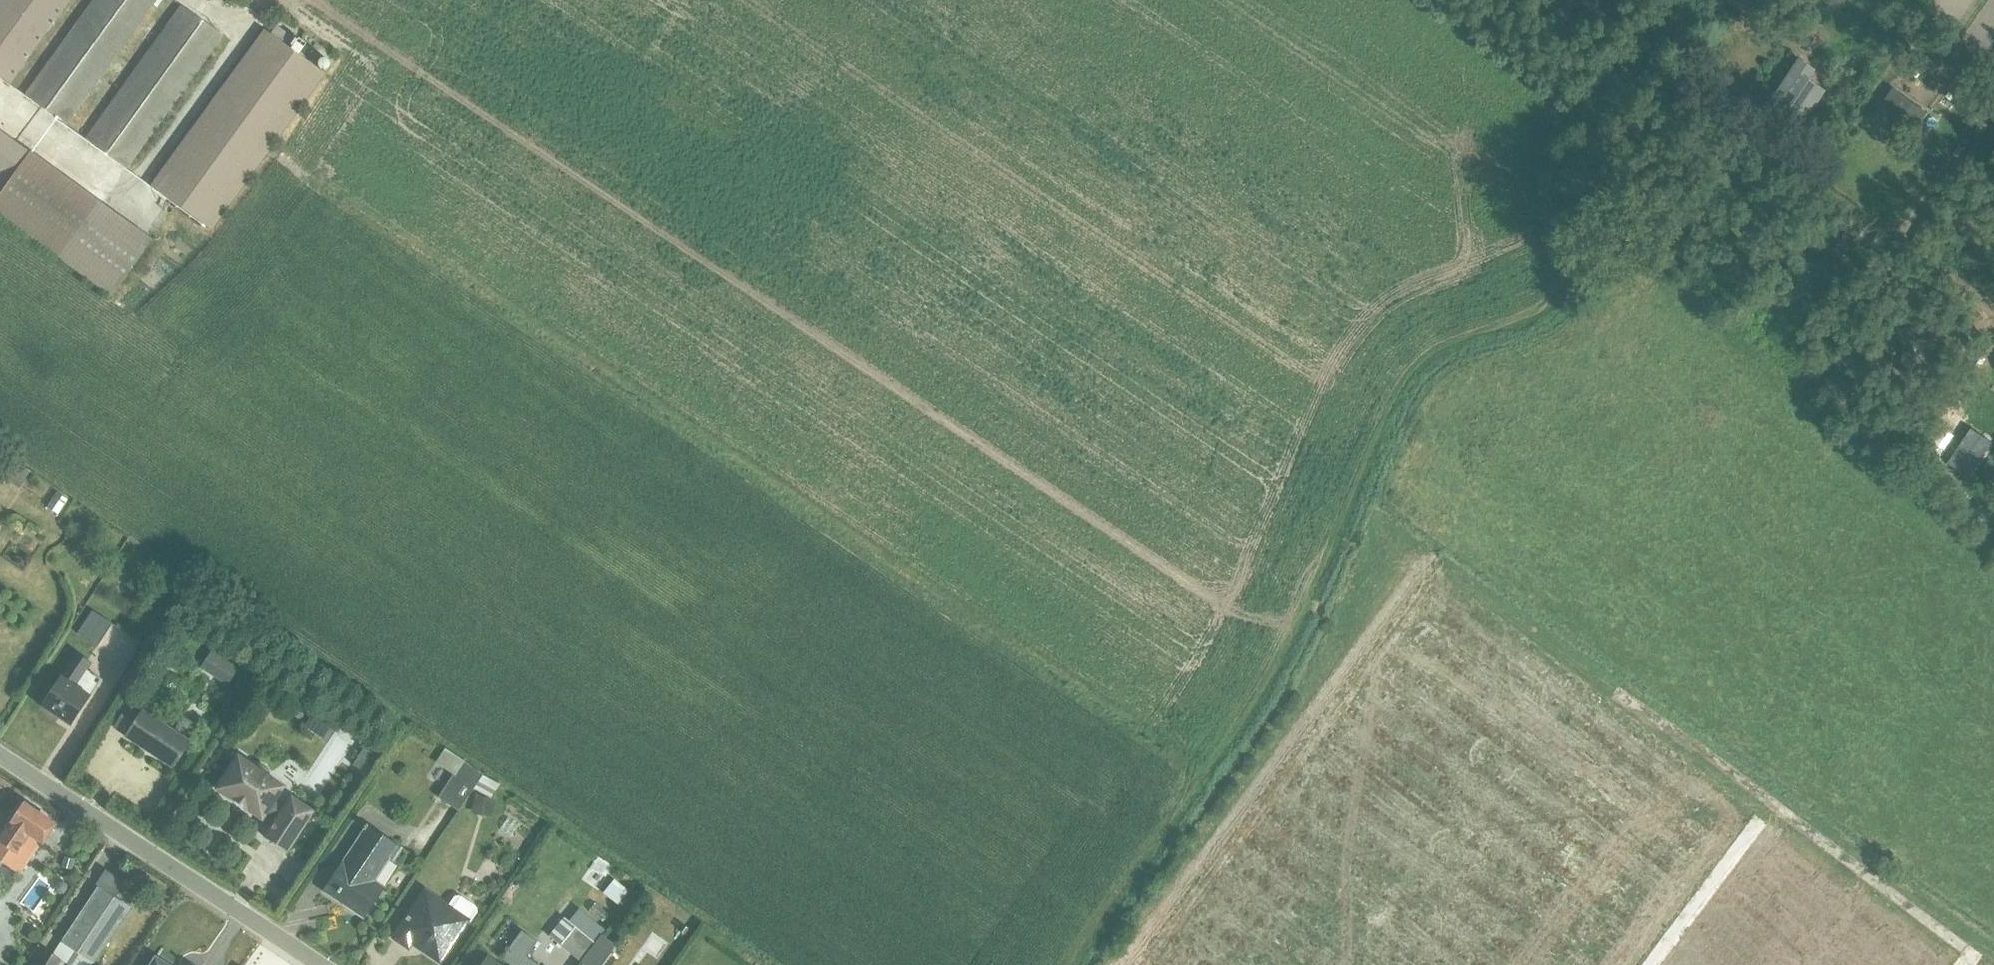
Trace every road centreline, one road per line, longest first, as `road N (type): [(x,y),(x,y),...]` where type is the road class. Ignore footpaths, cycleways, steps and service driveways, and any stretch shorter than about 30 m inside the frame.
road 1 (residential): [(314,964),(0,755)]
road 2 (residential): [(1993,312),(1696,107)]
road 3 (track): [(1594,85),(1480,0)]

